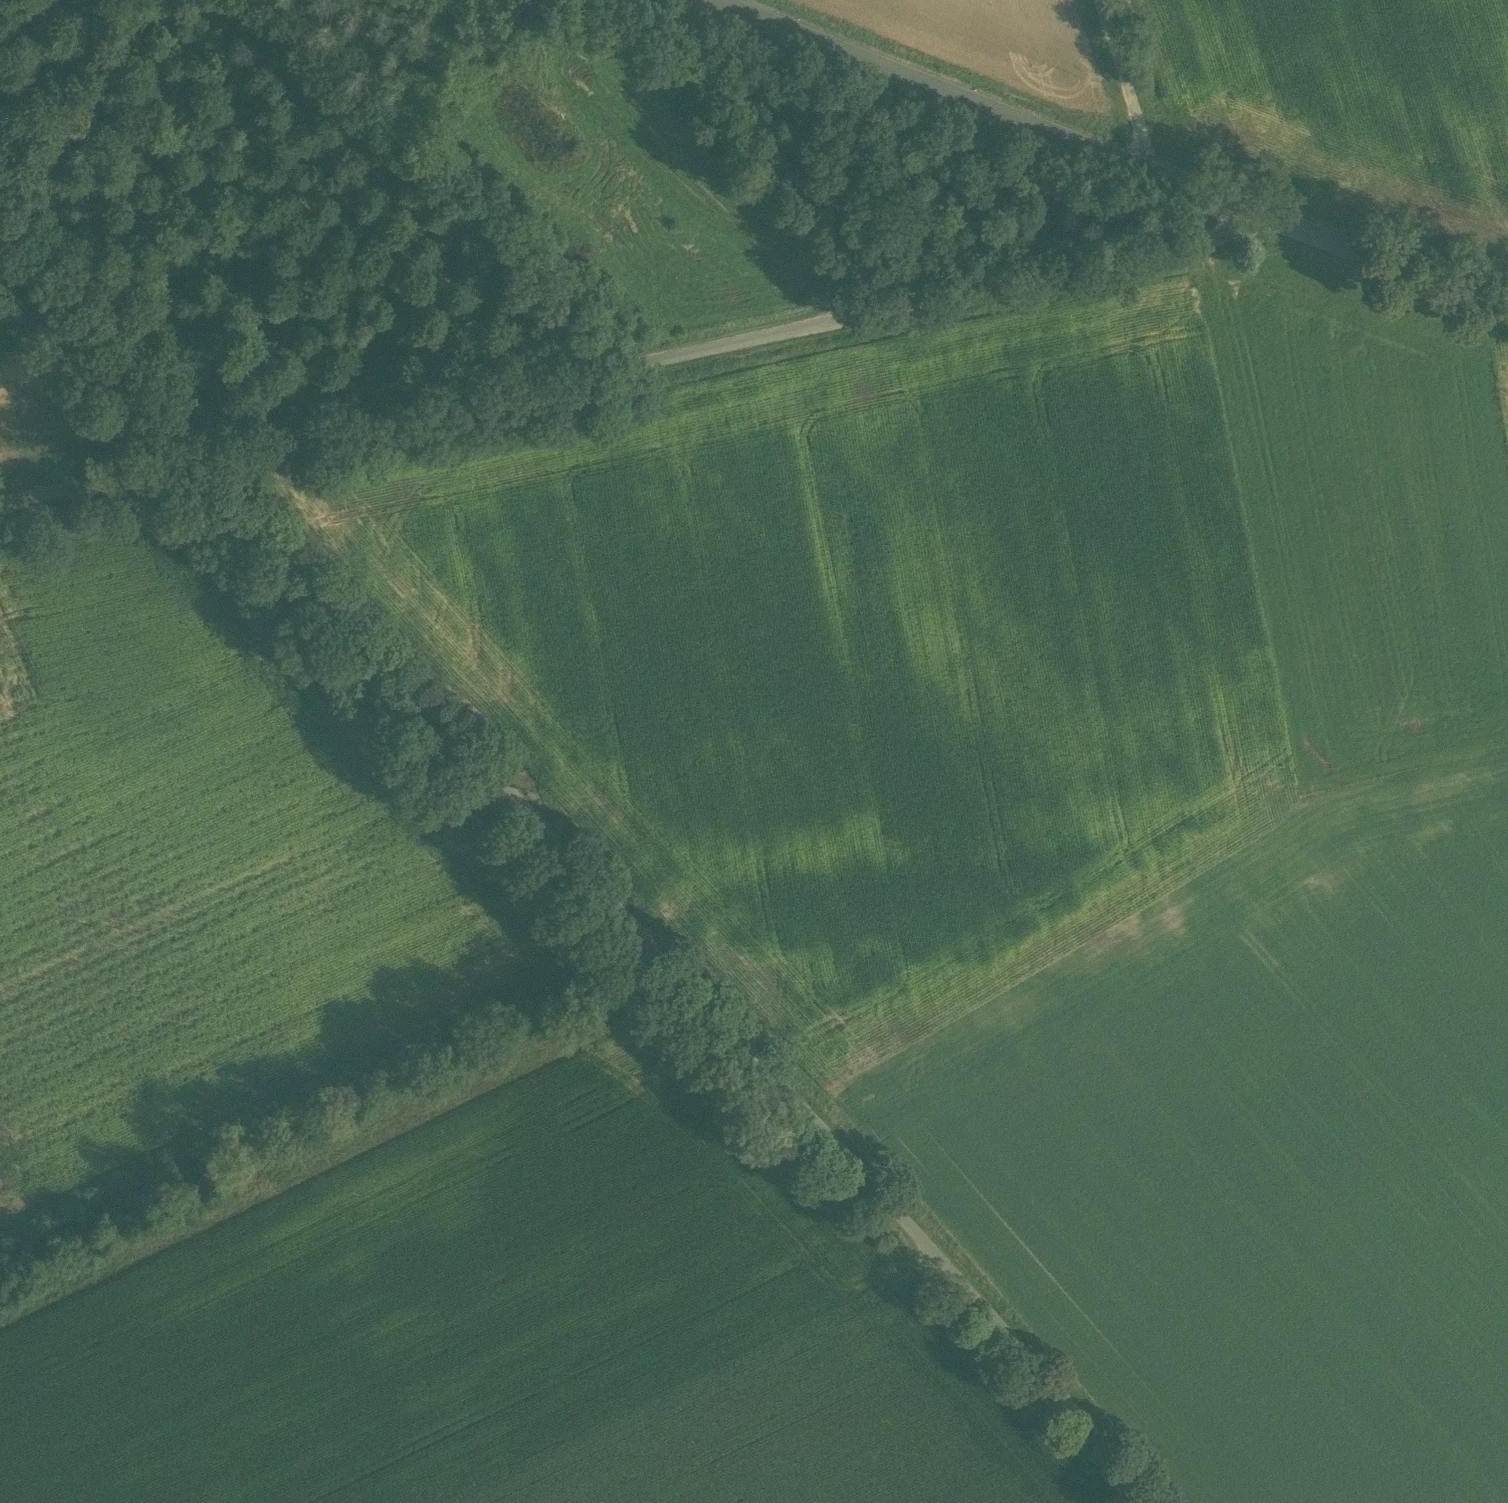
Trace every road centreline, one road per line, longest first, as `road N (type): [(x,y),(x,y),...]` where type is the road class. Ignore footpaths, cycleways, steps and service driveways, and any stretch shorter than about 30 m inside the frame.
road 1 (unclassified): [(205,453),(838,1141),(1155,1502)]
road 2 (unclassified): [(1252,211),(1226,235),(205,453)]
road 3 (tertiary): [(1146,170),(713,0)]
road 4 (unclassified): [(0,233),(205,453)]
road 5 (tertiary): [(1507,302),(1252,211)]
road 6 (unclassified): [(205,453),(0,495)]
road 7 (unclassified): [(1101,0),(1146,170)]

